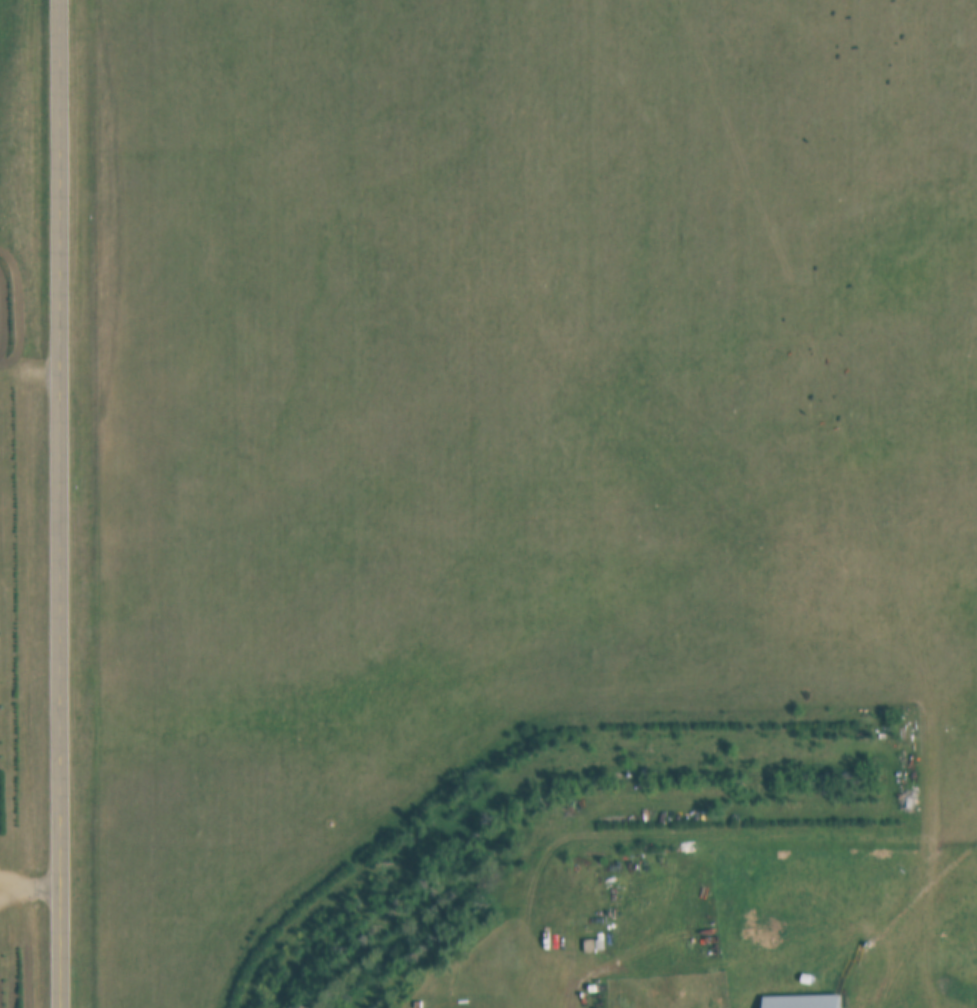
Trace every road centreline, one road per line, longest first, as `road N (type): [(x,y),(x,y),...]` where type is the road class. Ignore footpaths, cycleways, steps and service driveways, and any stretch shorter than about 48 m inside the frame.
road 1 (tertiary): [(63,1007),(63,0)]
road 2 (track): [(539,1007),(530,914),(542,866),(556,851),(573,840),(611,836),(926,844),(938,822),(930,713)]

